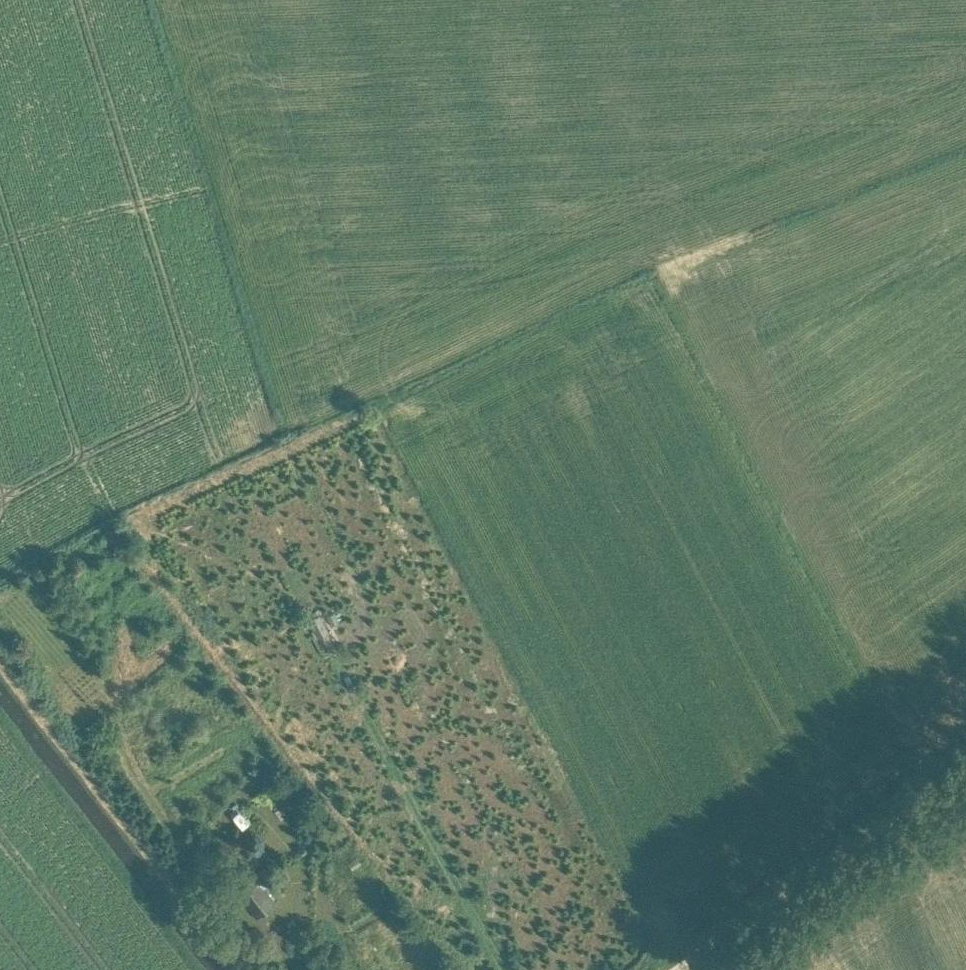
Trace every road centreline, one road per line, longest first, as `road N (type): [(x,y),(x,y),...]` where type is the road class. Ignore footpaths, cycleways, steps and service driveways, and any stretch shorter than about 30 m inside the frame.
road 1 (track): [(965,775),(697,969)]

